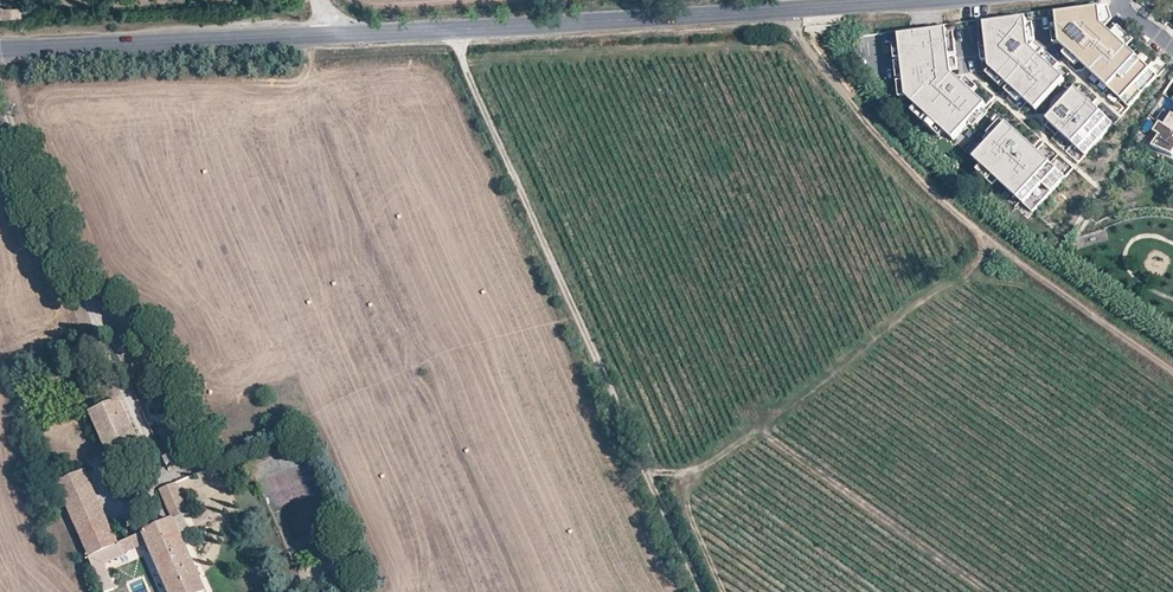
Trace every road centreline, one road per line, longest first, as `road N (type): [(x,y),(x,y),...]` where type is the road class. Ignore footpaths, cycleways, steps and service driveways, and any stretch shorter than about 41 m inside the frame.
road 1 (track): [(700,591),(446,30)]
road 2 (tertiary): [(933,0),(351,35)]
road 3 (track): [(781,9),(887,146),(941,199),(1172,368)]
road 4 (tertiary): [(351,35),(0,51)]

